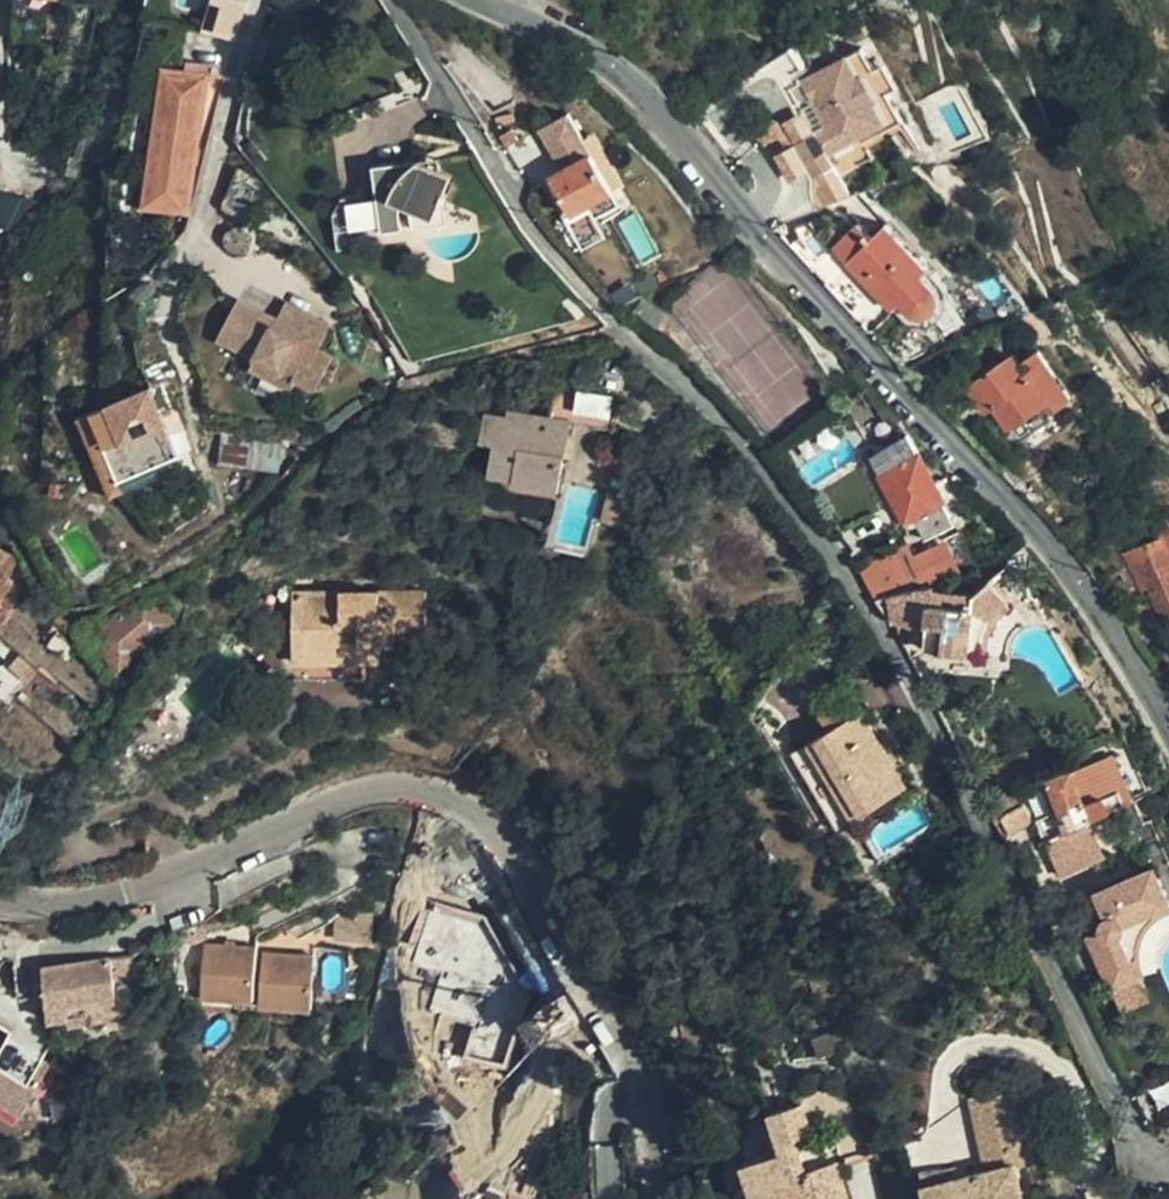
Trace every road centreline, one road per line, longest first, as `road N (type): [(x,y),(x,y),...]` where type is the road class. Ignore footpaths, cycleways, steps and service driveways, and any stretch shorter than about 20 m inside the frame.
road 1 (residential): [(1156,1162),(1103,1074),(914,688),(850,581),(744,441),(631,339),(540,234),(392,0)]
road 2 (tertiary): [(1168,731),(1085,594),(767,251),(645,95),(555,34),(480,0)]
road 3 (residential): [(658,1198),(645,1112),(627,1059),(490,833),(453,807),(403,790),(350,794),(115,899),(45,910),(0,904)]

